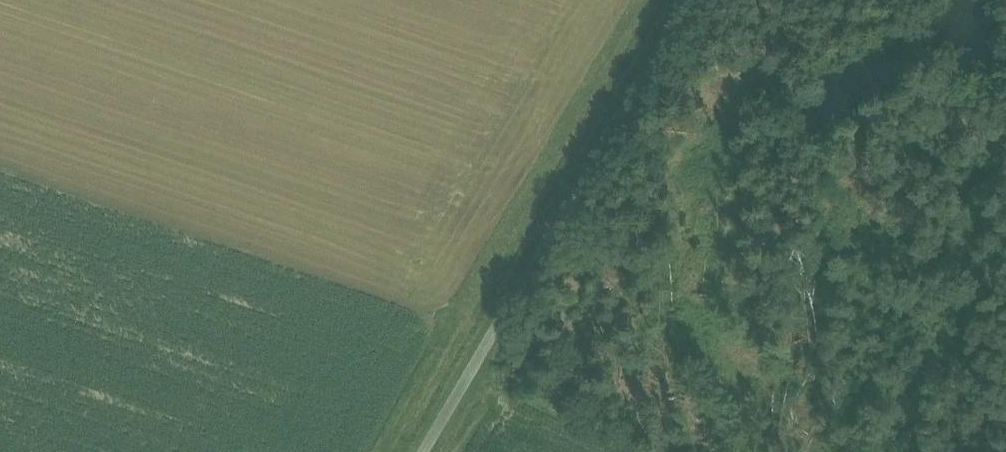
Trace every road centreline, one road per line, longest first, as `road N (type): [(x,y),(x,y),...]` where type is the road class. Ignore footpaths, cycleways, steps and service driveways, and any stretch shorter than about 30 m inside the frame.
road 1 (unclassified): [(689,0),(426,451)]

